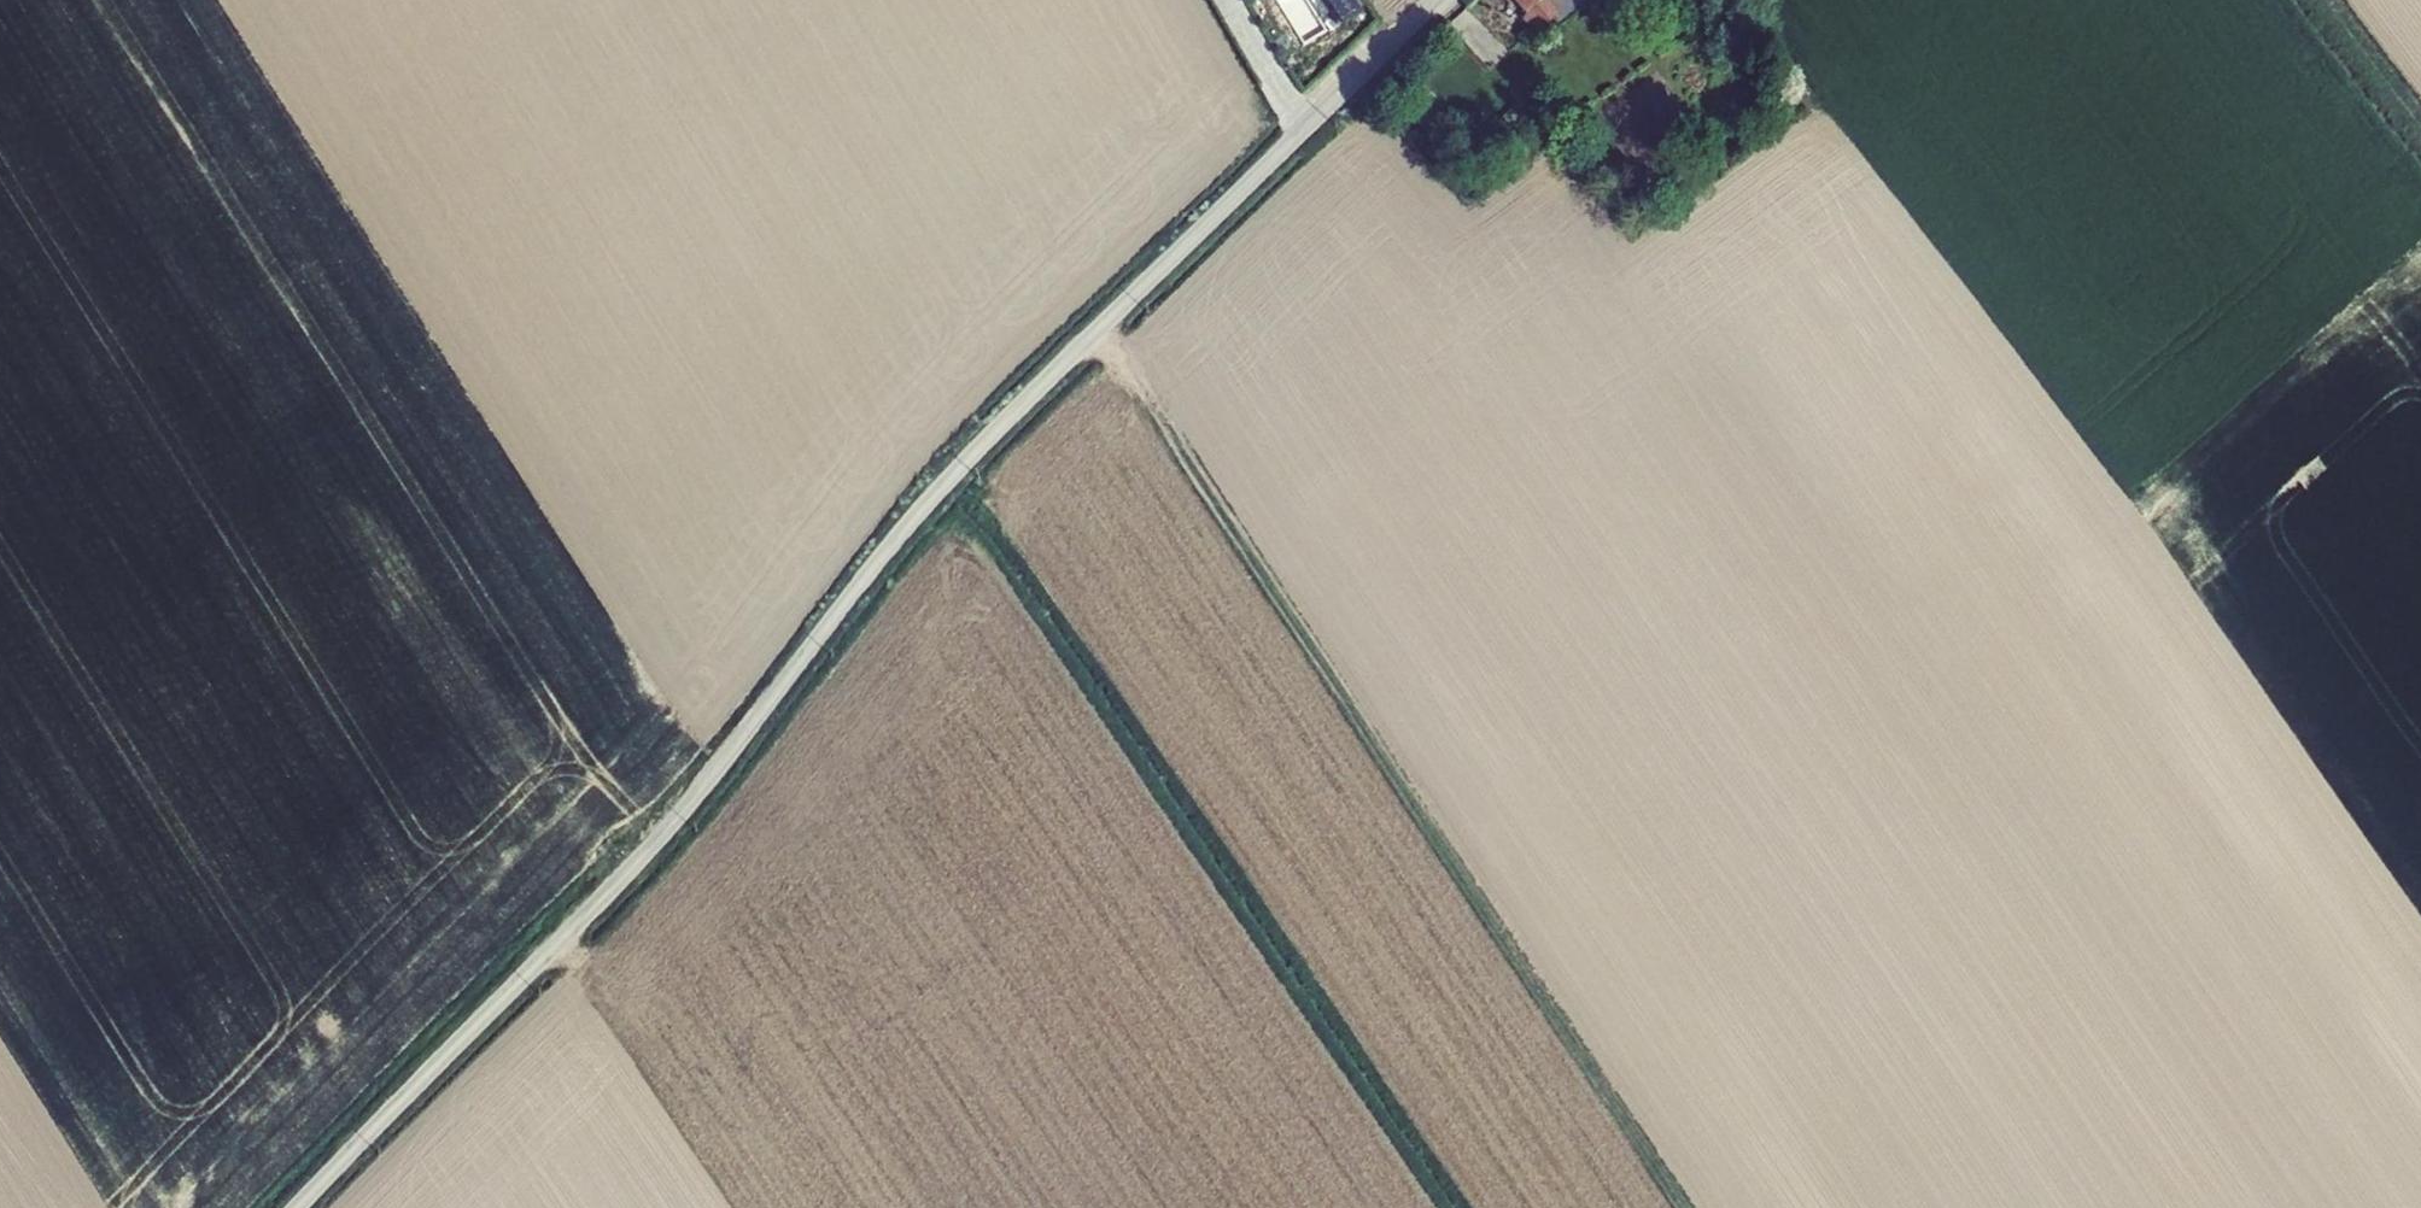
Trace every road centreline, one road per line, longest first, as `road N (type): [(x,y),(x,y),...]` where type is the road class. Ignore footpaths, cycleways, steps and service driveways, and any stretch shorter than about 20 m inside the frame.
road 1 (unclassified): [(301,1207),(716,772),(978,446),(1438,0)]

